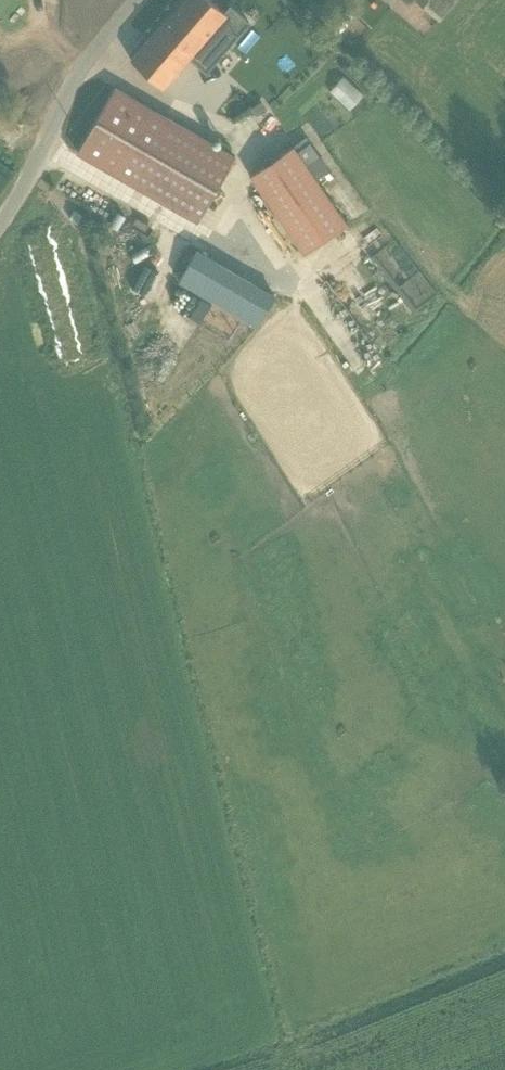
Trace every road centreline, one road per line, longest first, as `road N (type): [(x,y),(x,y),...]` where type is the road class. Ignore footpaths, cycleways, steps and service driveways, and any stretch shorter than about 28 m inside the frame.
road 1 (unclassified): [(0,220),(92,58),(137,0)]

